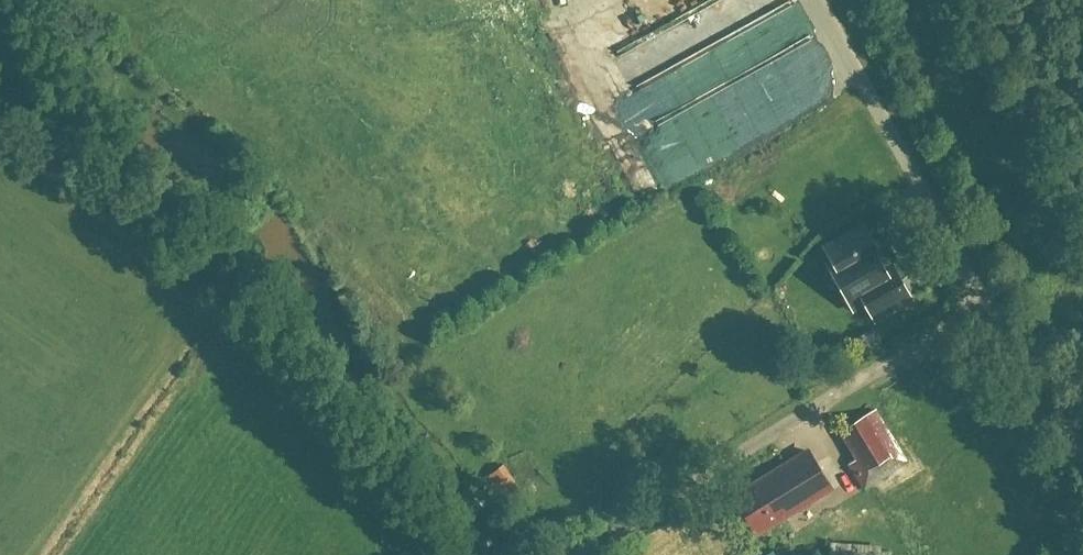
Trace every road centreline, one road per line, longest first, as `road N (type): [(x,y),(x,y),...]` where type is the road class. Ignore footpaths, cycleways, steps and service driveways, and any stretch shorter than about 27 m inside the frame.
road 1 (unclassified): [(1082,467),(822,0)]
road 2 (track): [(593,554),(991,310)]

